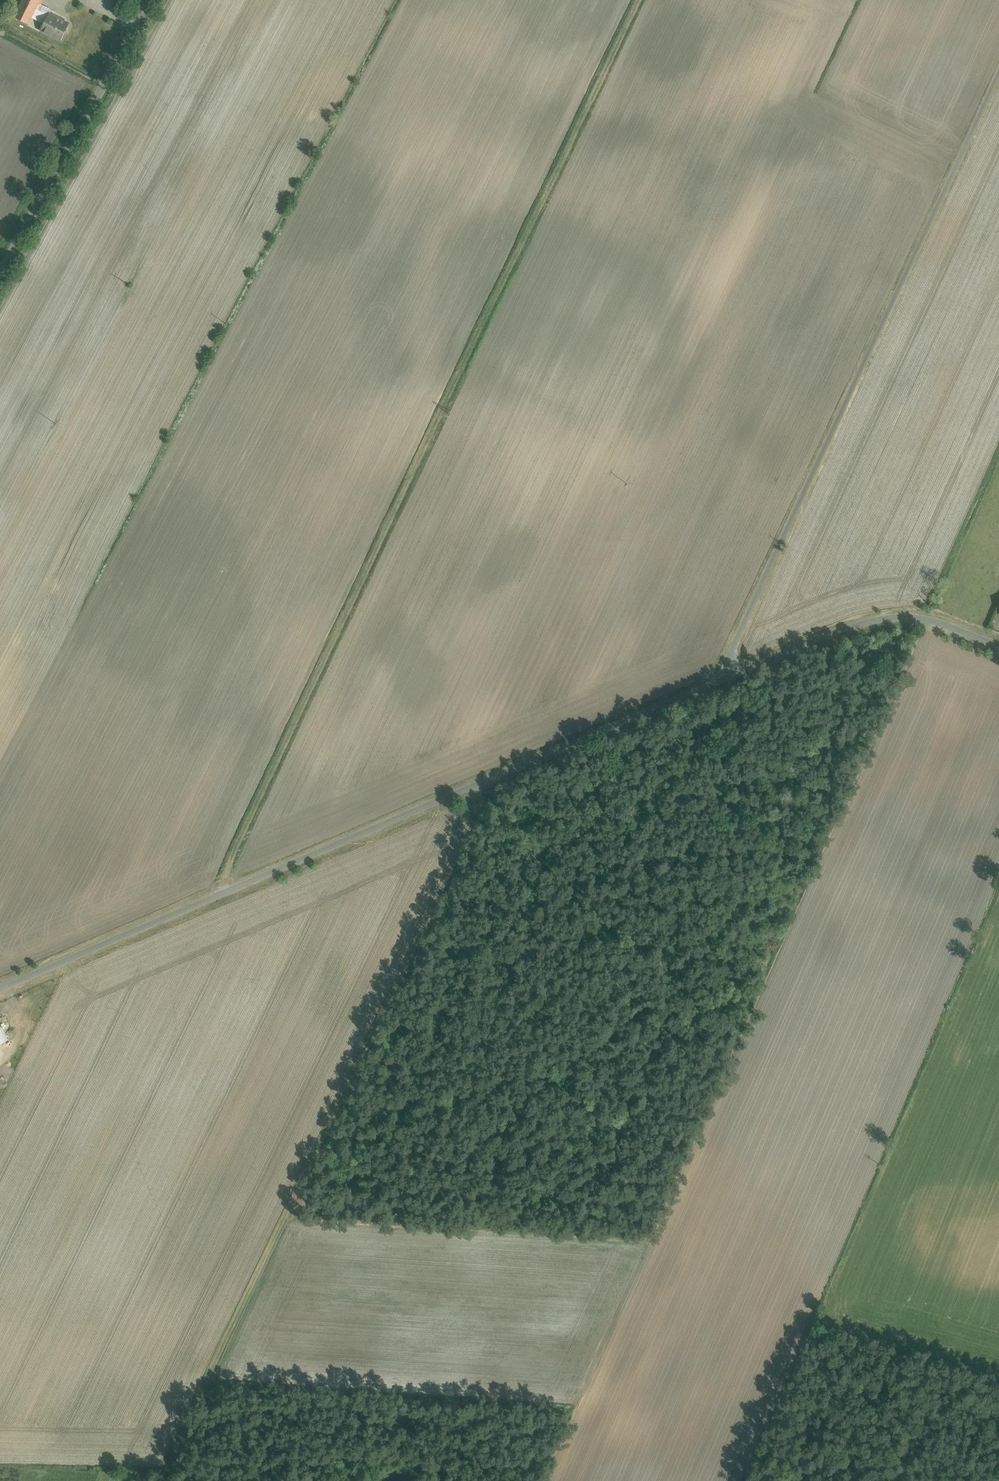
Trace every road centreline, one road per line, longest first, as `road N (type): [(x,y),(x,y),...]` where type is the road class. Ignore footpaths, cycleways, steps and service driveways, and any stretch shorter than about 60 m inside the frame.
road 1 (unclassified): [(0,989),(847,622),(909,618),(998,647)]
road 2 (unclassified): [(156,0),(0,275)]

